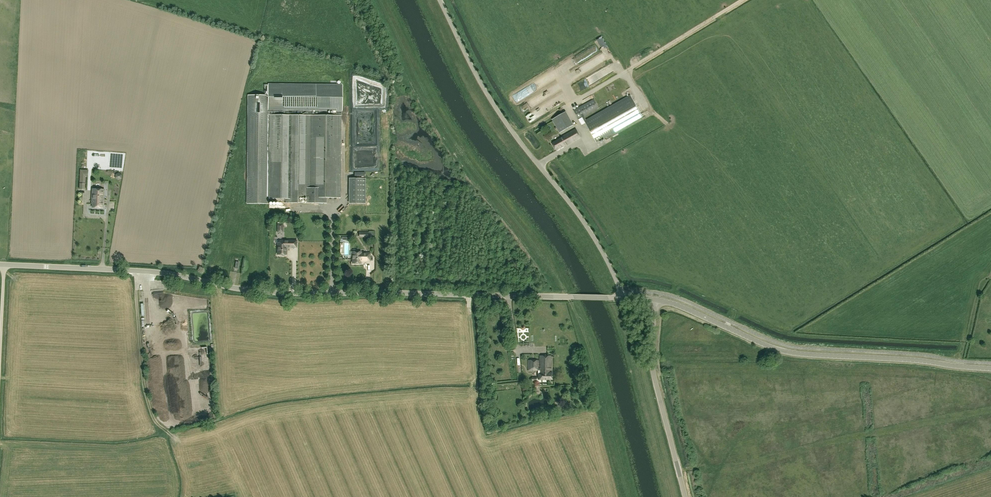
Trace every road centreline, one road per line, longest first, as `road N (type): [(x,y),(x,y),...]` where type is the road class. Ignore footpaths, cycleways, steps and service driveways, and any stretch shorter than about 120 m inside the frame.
road 1 (tertiary): [(574,298),(257,292),(161,273),(0,265)]
road 2 (unclassified): [(622,298),(601,249),(515,138),(440,0)]
road 3 (tertiary): [(990,370),(793,354),(655,301)]
road 4 (unclassified): [(686,496),(655,381),(655,301)]

